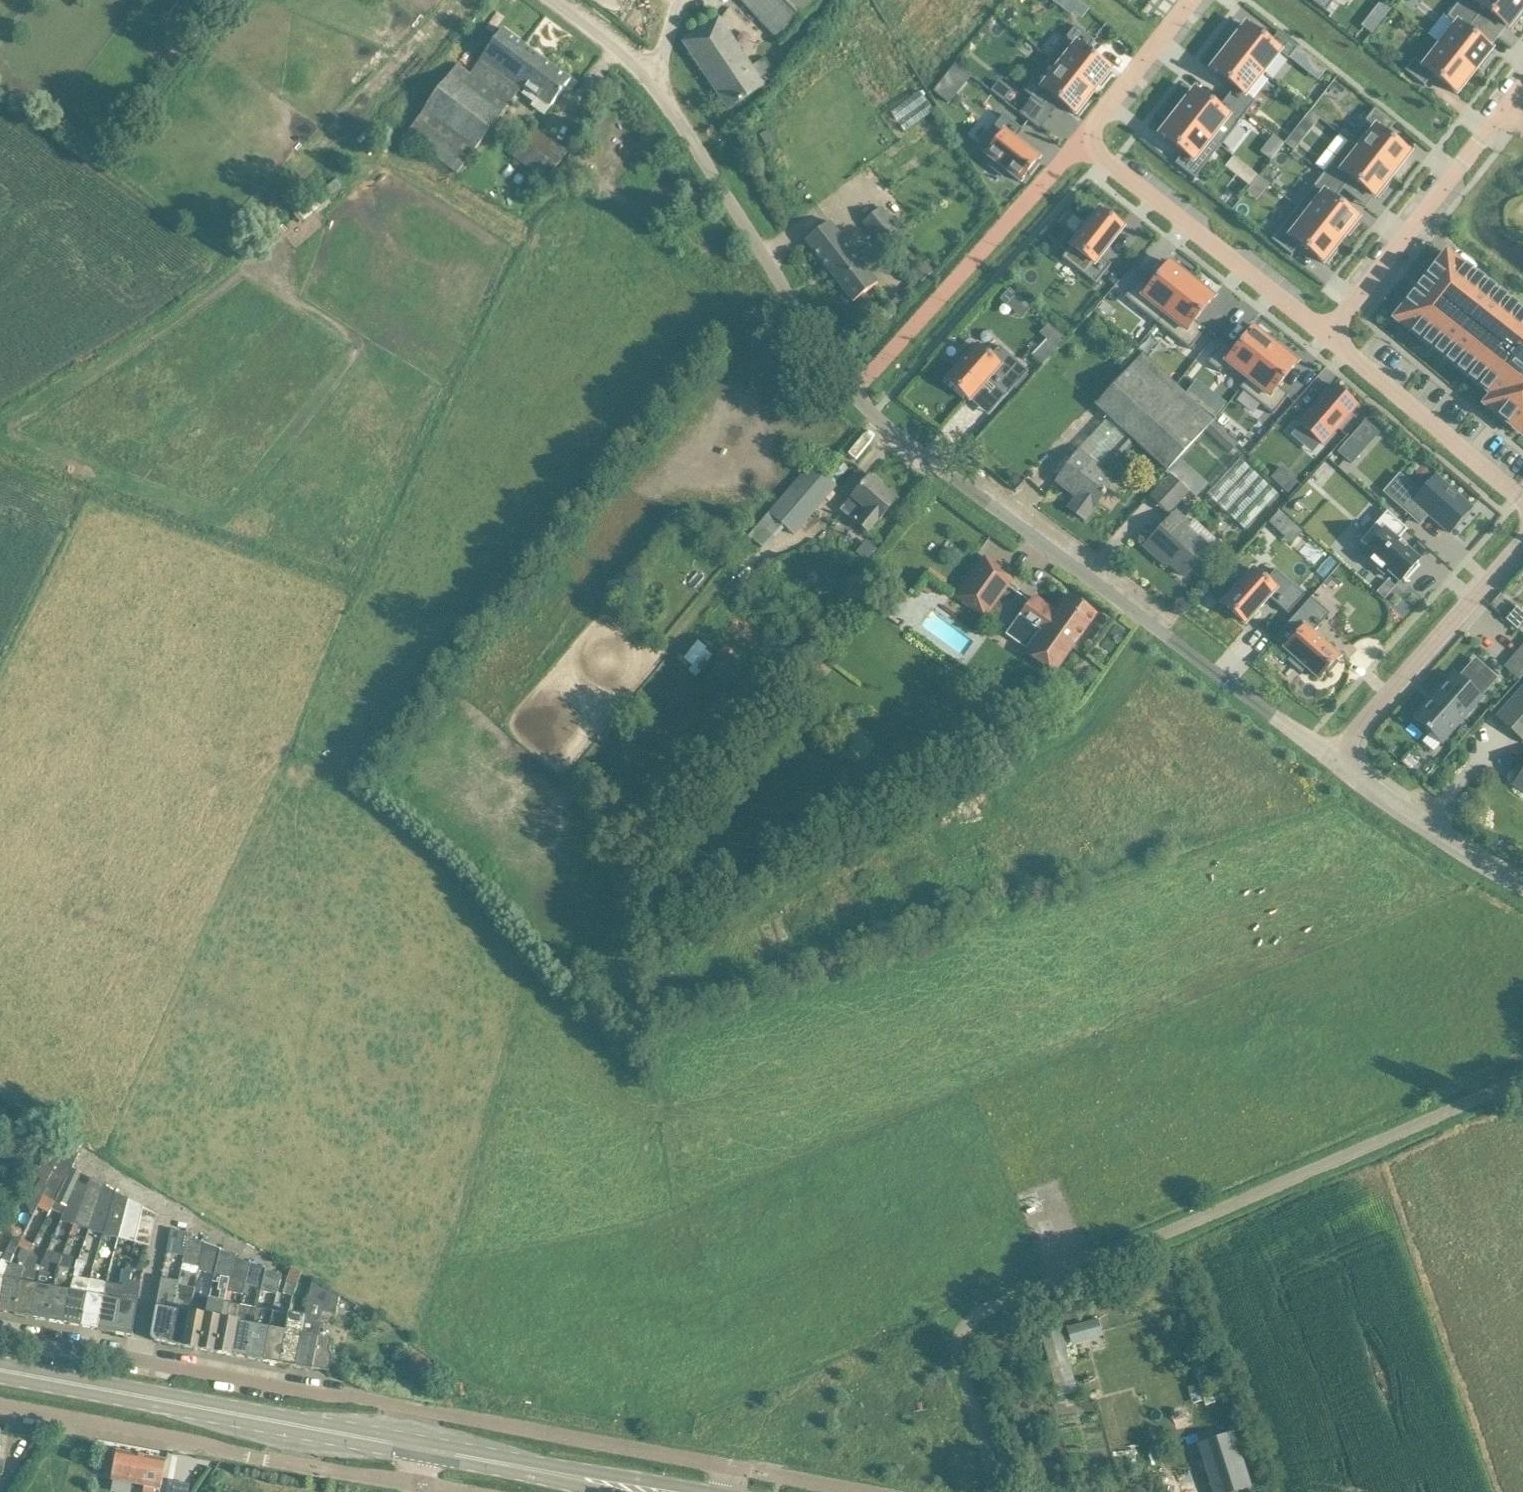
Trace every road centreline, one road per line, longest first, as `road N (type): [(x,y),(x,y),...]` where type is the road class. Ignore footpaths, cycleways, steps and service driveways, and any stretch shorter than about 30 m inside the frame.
road 1 (unclassified): [(1332,759),(875,414),(828,362),(648,75)]
road 2 (unclassified): [(998,1491),(956,1354),(971,1315),(1522,1077)]
road 3 (residential): [(732,1466),(0,1335)]
road 4 (primary): [(427,1450),(0,1370)]
road 5 (residential): [(1329,336),(1079,137)]
road 6 (residential): [(1332,759),(1522,541)]
road 7 (residential): [(1329,336),(1501,112)]
road 8 (residential): [(256,1458),(0,1404)]
road 9 (residential): [(1522,498),(1329,336)]
road 10 (unclassified): [(1522,885),(1332,759)]
road 11 (residential): [(1193,0),(1079,137)]
road 12 (primary): [(722,1491),(556,1473)]
road 13 (primary): [(556,1473),(427,1450)]
road 14 (unclassified): [(648,75),(552,0)]

